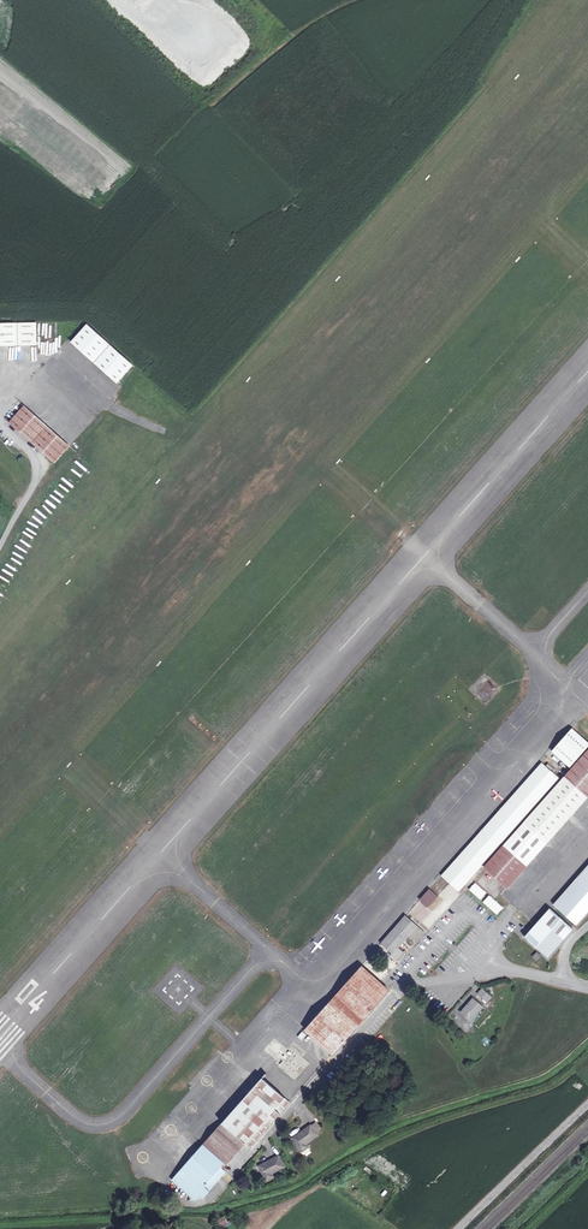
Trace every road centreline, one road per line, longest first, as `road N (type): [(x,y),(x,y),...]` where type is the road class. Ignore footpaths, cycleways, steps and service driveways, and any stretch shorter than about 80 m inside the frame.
road 1 (track): [(212,1228),(204,1221),(163,1218),(0,1225)]
road 2 (tertiary): [(587,1105),(459,1228)]

